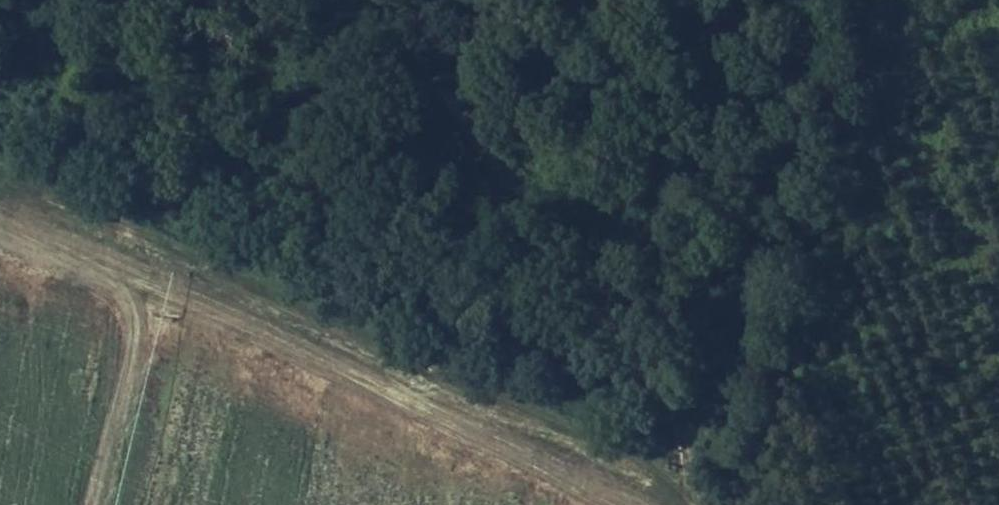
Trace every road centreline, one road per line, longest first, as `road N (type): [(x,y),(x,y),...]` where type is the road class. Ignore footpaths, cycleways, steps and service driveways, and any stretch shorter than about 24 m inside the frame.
road 1 (track): [(685,504),(545,416),(0,174)]
road 2 (track): [(695,504),(667,408),(615,308),(379,0)]

